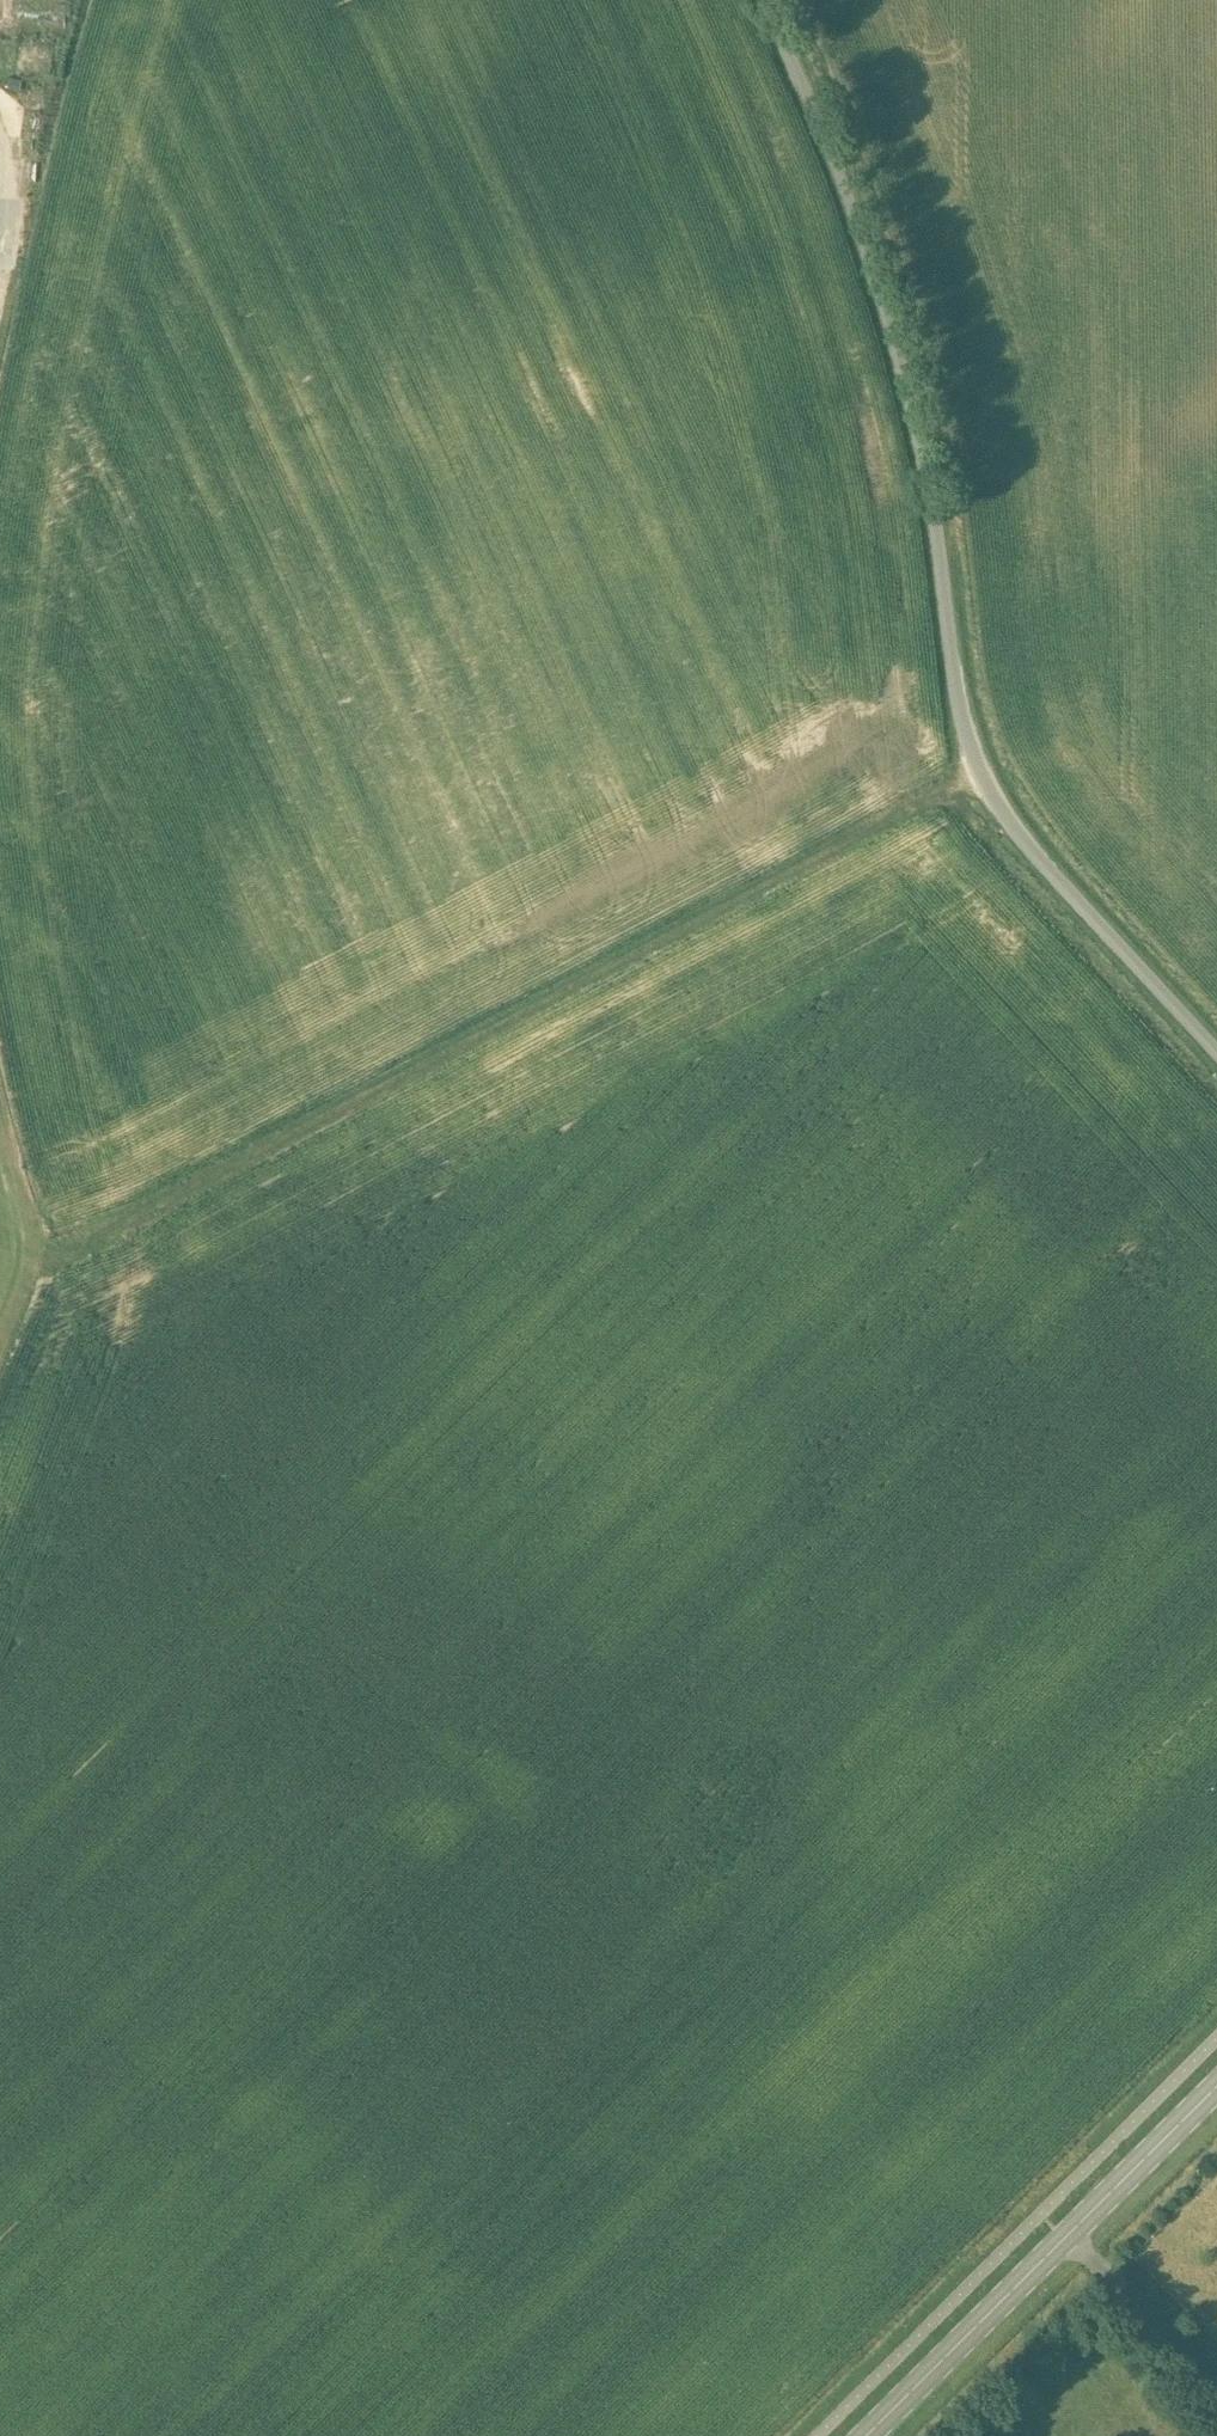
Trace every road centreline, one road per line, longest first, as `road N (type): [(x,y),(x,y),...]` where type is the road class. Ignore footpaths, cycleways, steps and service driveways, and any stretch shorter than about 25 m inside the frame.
road 1 (unclassified): [(1216,1052),(1009,826),(983,783),(965,724),(923,443),(833,160),(760,0)]
road 2 (secondary): [(871,2435),(1216,2091)]

